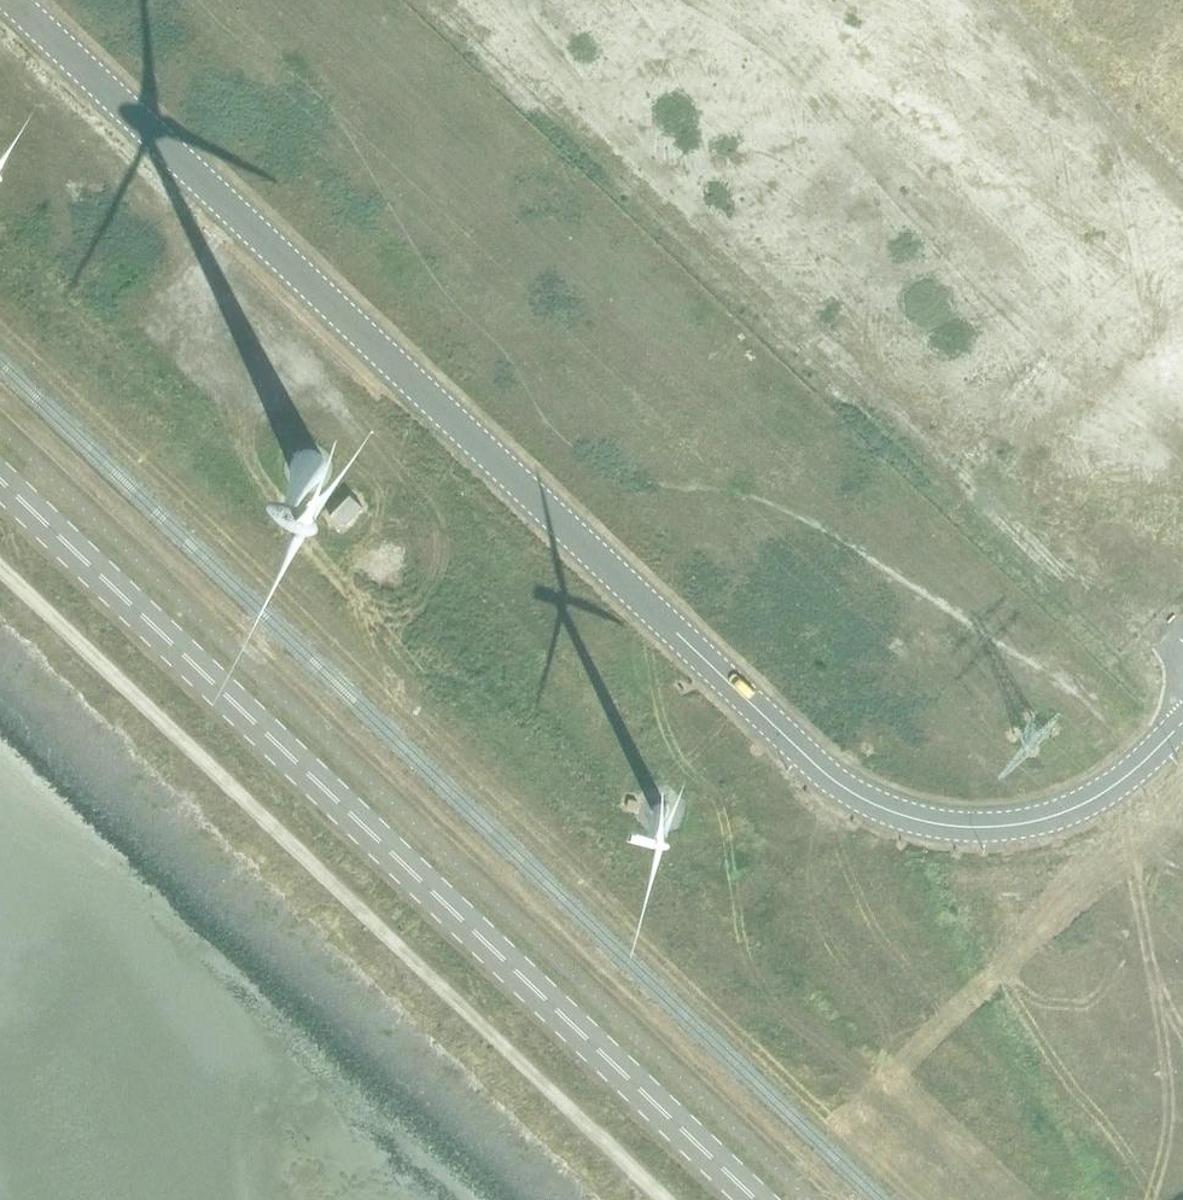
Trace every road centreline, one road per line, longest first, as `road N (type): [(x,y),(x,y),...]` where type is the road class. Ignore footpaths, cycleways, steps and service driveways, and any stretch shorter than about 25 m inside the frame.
road 1 (unclassified): [(1182,722),(1104,793),(1043,820),(946,825),(868,801),(830,777),(8,0)]
road 2 (unclassified): [(760,1199),(0,476)]

